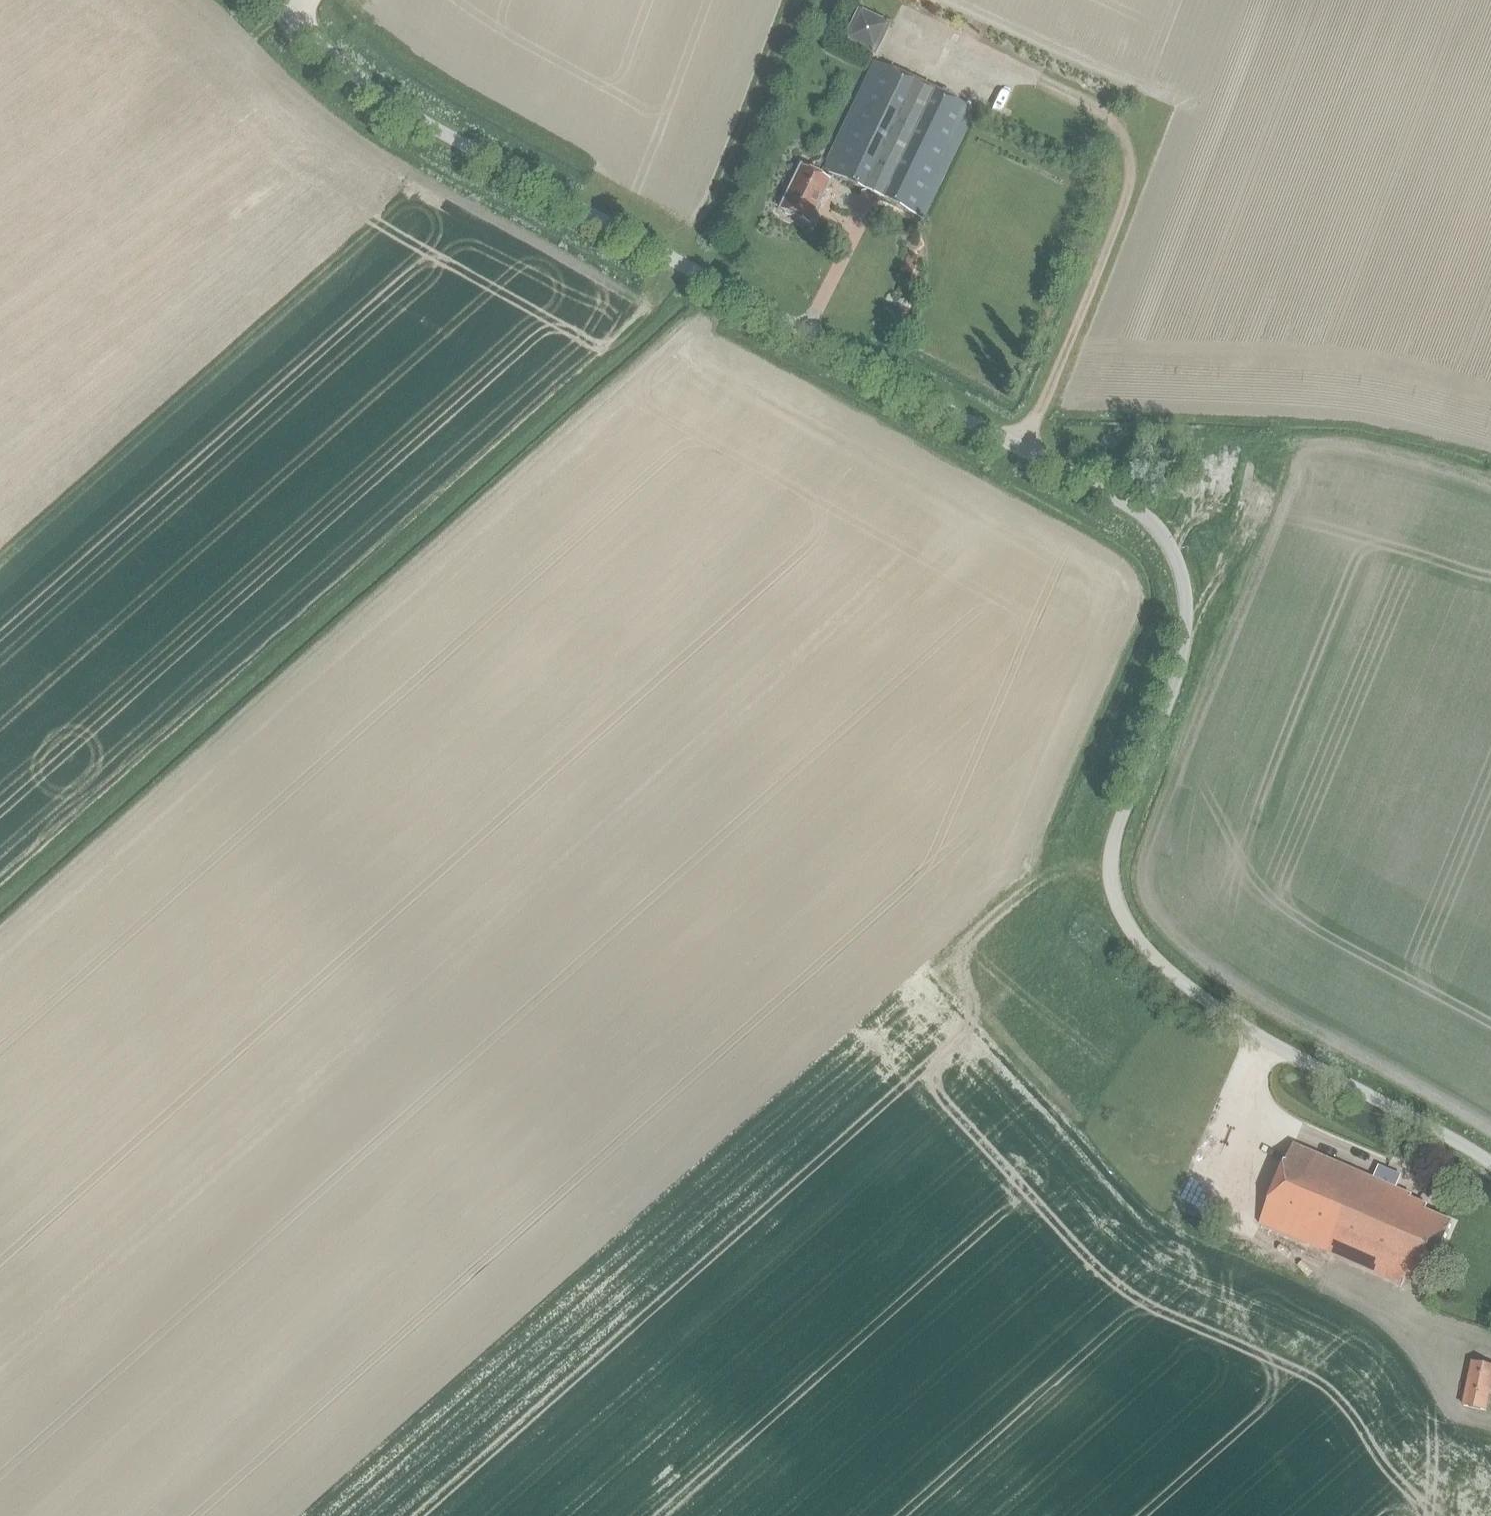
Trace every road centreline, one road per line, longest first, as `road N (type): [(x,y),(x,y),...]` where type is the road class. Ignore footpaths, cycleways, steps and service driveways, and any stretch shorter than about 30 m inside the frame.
road 1 (unclassified): [(1490,1164),(1242,1026),(1189,988),(1131,928),(1114,887),(1113,850),(1186,632),(1177,563),(1149,519),(374,92),(275,0)]

